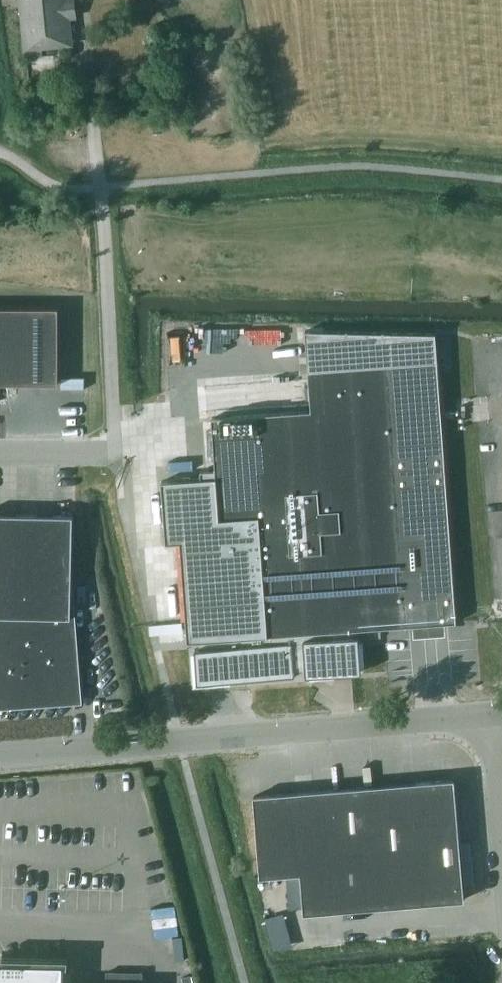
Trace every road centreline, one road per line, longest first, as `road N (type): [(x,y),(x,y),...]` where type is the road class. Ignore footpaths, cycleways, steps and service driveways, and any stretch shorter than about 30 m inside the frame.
road 1 (tertiary): [(0,755),(492,714)]
road 2 (unclassified): [(116,455),(94,121)]

